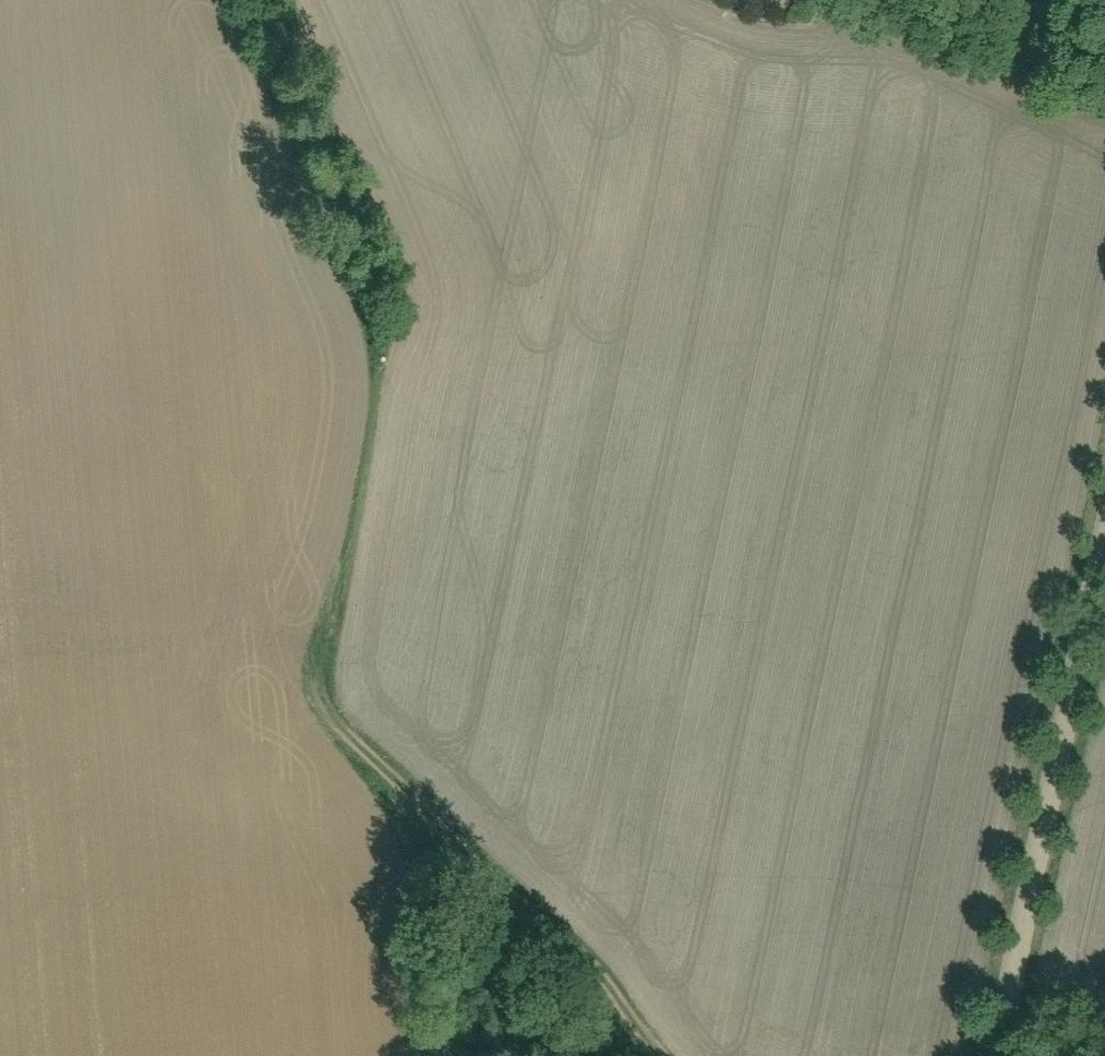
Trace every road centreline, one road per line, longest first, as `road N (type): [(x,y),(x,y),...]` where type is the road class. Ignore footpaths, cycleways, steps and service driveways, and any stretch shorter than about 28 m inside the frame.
road 1 (unclassified): [(1104,523),(1050,755),(997,1055)]

